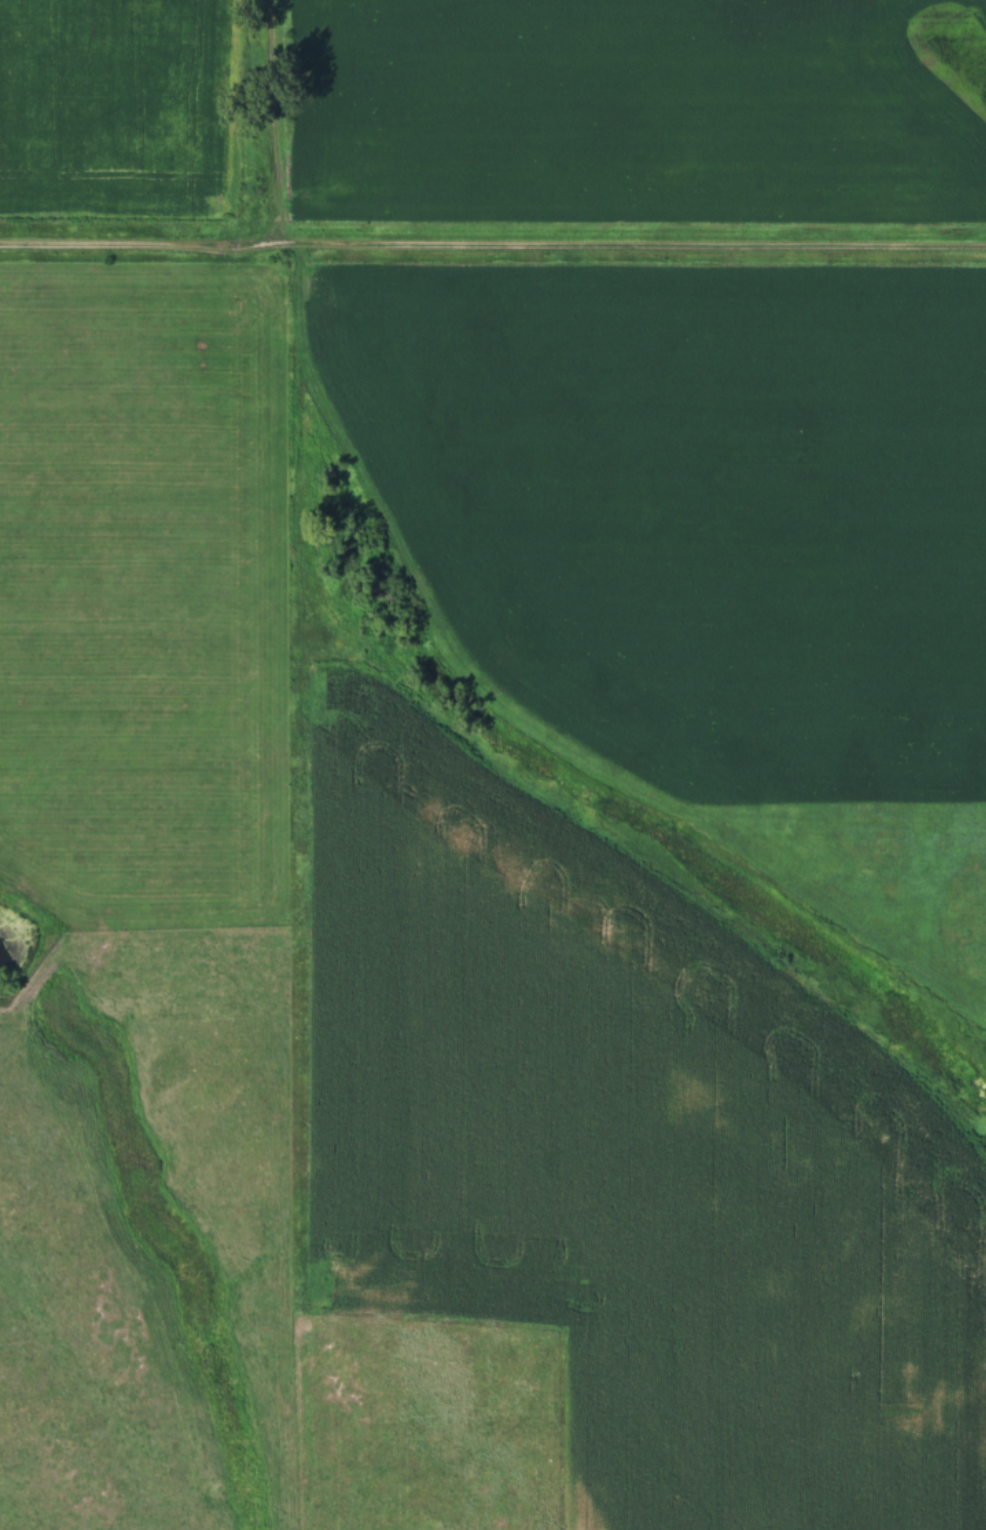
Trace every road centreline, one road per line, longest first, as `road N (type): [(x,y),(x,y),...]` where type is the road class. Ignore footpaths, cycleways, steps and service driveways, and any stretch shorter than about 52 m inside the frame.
road 1 (residential): [(985,245),(0,244)]
road 2 (residential): [(274,244),(273,0)]

